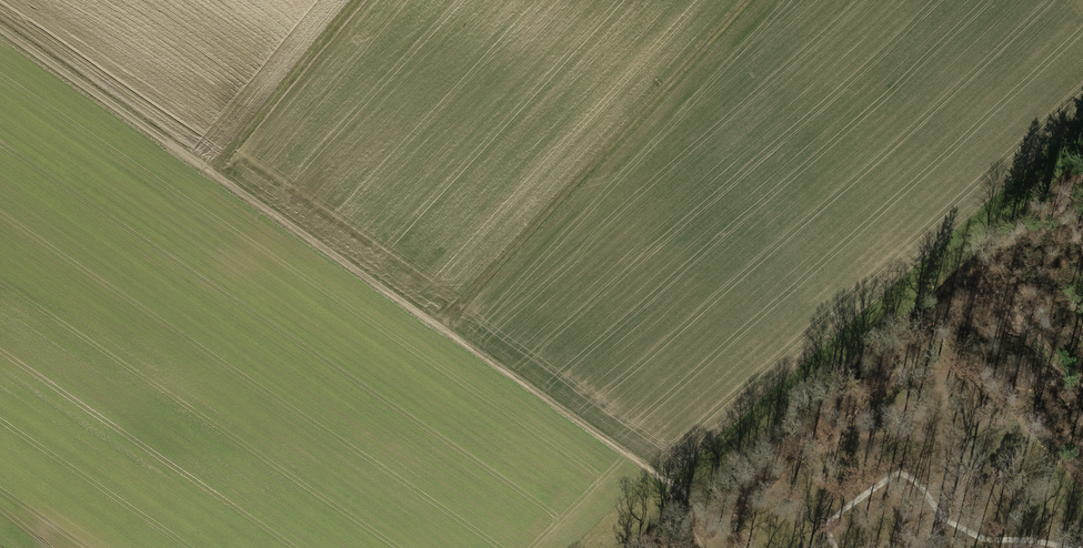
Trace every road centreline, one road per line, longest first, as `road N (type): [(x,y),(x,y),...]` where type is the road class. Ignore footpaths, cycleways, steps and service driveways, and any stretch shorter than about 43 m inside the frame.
road 1 (track): [(211,173),(437,322),(747,0)]
road 2 (track): [(437,322),(675,479),(708,547)]
road 3 (track): [(0,30),(211,173)]
road 4 (track): [(357,0),(211,173)]

